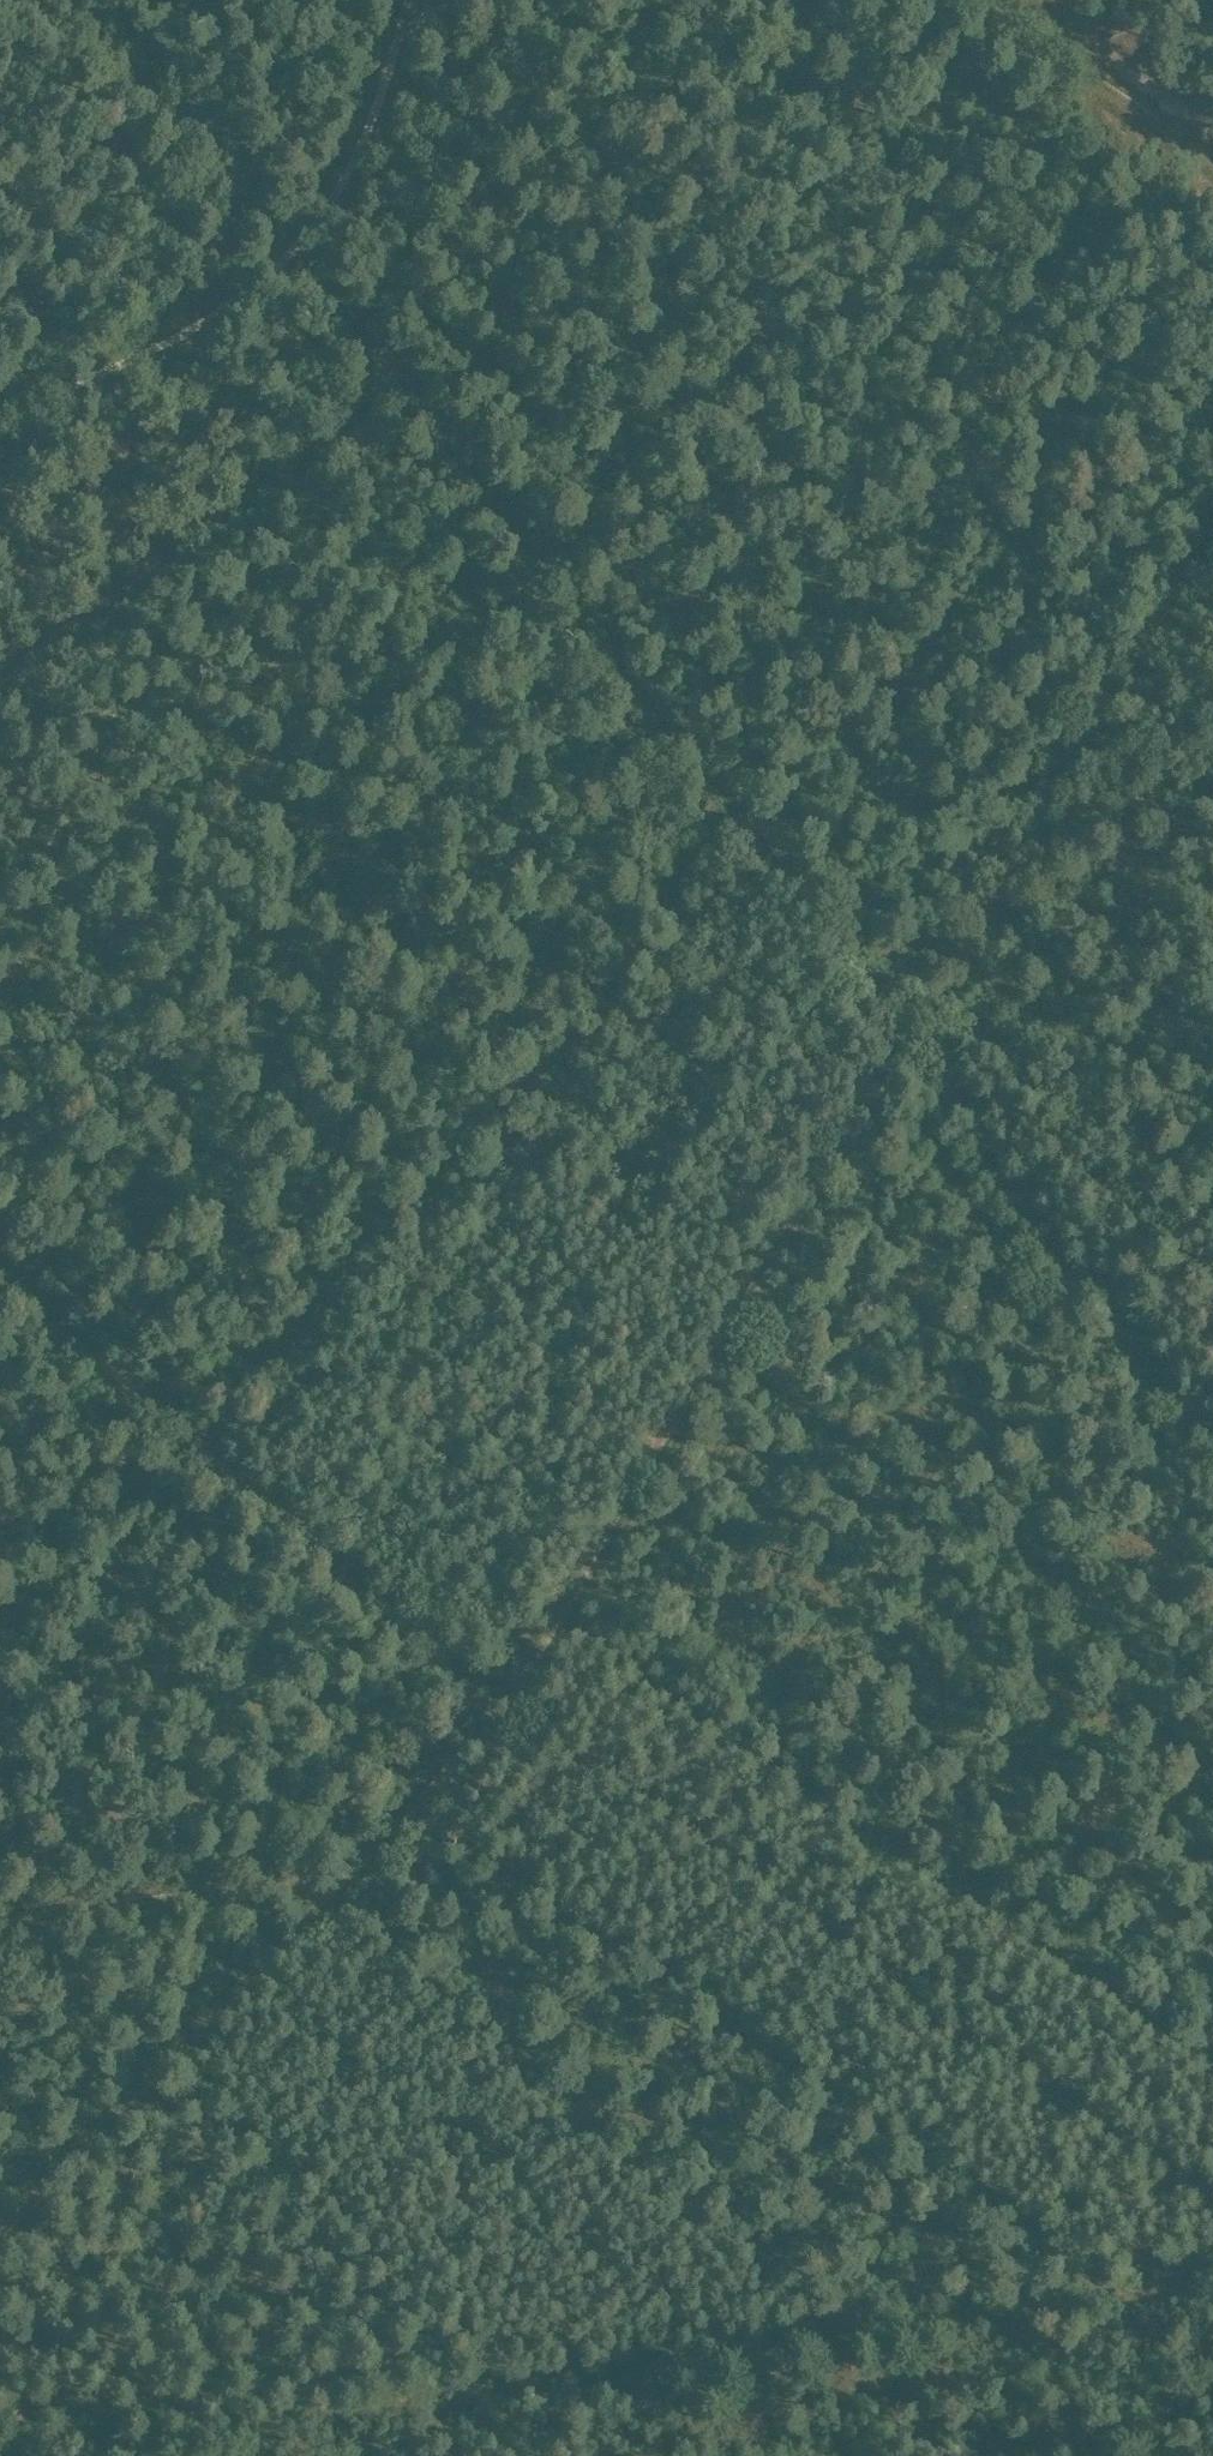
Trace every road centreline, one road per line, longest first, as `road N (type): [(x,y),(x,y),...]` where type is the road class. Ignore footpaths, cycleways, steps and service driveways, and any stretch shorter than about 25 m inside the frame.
road 1 (track): [(1131,2301),(85,2455)]
road 2 (track): [(1131,2301),(947,2184),(414,1818)]
road 3 (track): [(390,402),(824,944),(903,1027)]
road 4 (track): [(903,1027),(757,1312),(546,1651),(494,1719)]
road 5 (track): [(1212,2073),(546,1651)]
road 6 (track): [(0,1275),(494,1719)]
road 7 (track): [(0,410),(218,319),(277,271),(381,98),(408,0)]
road 8 (track): [(903,1027),(1212,1437)]
road 9 (track): [(0,691),(390,402)]
road 10 (track): [(333,1891),(0,2234)]
road 11 (track): [(903,1027),(1112,715)]
road 12 (track): [(903,1027),(1212,1228)]
road 13 (track): [(333,1891),(187,1891),(0,1905)]
road 14 (track): [(963,0),(1212,164)]
road 15 (track): [(1112,715),(1212,550)]
road 16 (track): [(390,402),(282,264)]
road 17 (track): [(494,1719),(414,1818)]

